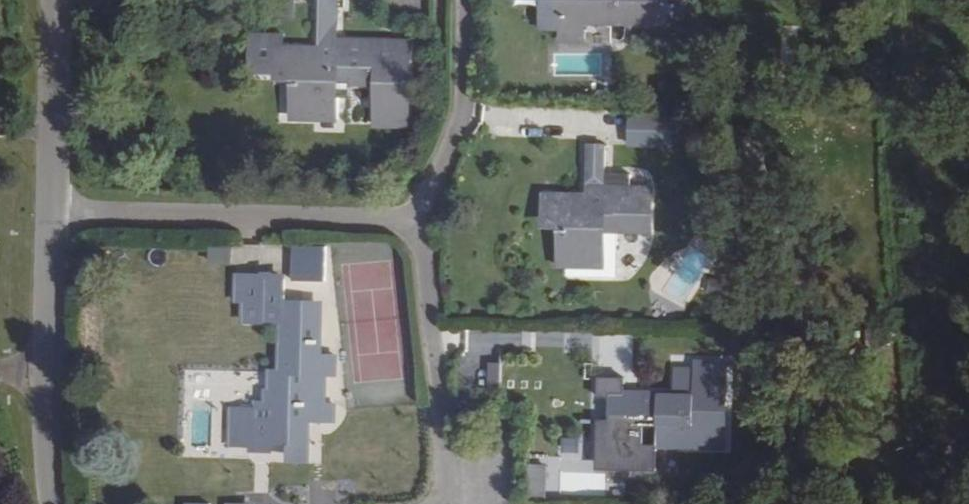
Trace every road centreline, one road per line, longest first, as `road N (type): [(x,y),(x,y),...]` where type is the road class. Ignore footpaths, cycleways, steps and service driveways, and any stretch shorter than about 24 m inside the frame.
road 1 (residential): [(403,225),(51,211)]
road 2 (residential): [(51,211),(45,393),(53,503)]
road 3 (residential): [(464,486),(437,466),(418,261),(403,225)]
road 4 (residential): [(447,0),(450,132),(434,191),(403,225)]
road 5 (residential): [(59,0),(51,211)]

